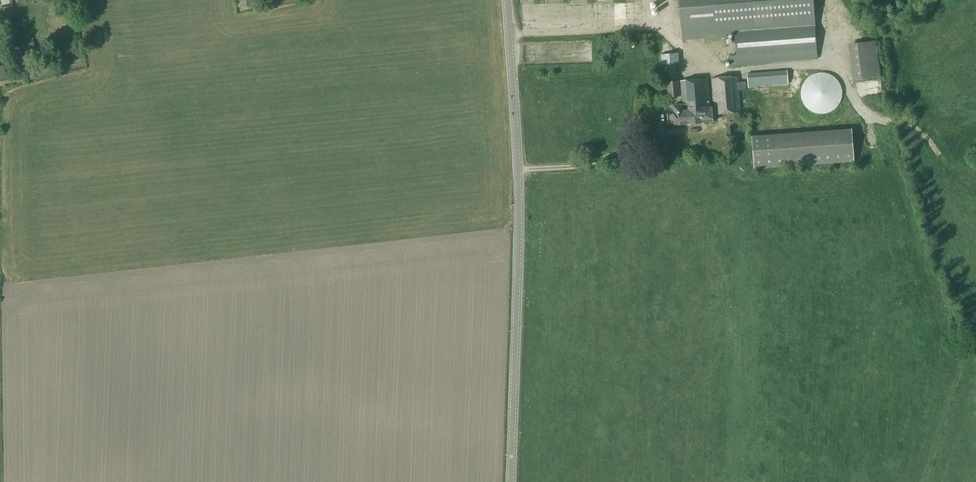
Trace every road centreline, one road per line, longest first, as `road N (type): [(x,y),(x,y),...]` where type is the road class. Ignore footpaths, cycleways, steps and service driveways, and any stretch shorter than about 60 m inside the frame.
road 1 (tertiary): [(510,481),(519,224),(507,0)]

